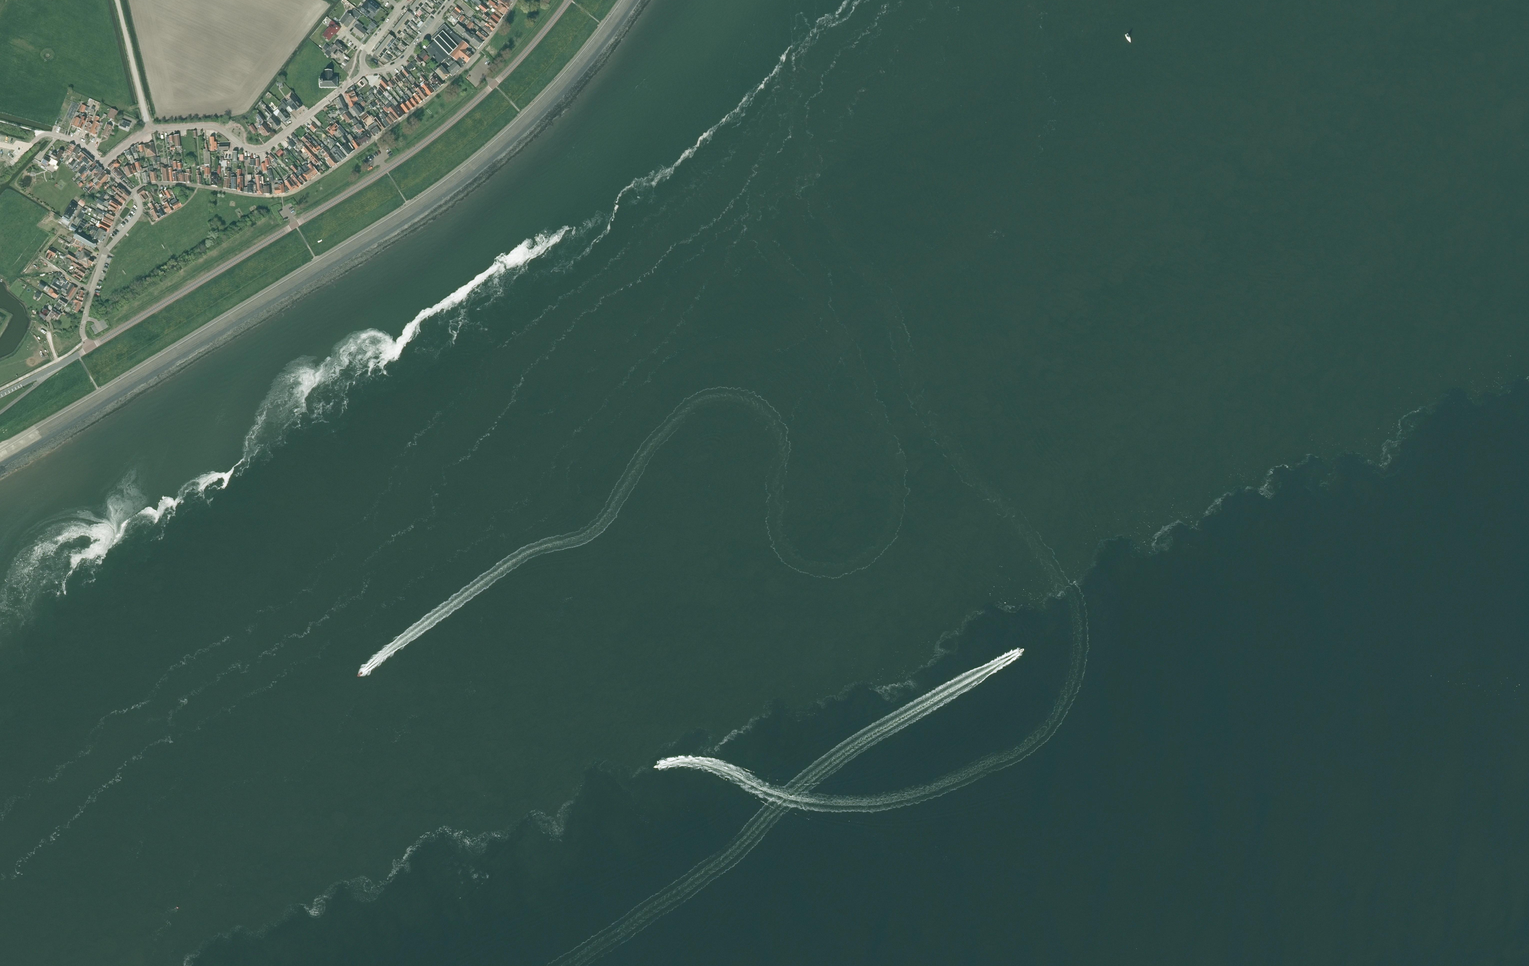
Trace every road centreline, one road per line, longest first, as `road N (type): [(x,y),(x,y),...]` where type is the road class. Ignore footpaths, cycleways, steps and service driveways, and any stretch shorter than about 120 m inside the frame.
road 1 (tertiary): [(90,347),(414,150),(494,84),(569,0)]
road 2 (residential): [(151,131),(213,128),(261,151),(342,91)]
road 3 (residential): [(90,347),(83,327),(101,266),(141,207),(103,167)]
road 4 (residential): [(151,131),(118,0)]
road 5 (residential): [(358,70),(398,65),(453,0)]

